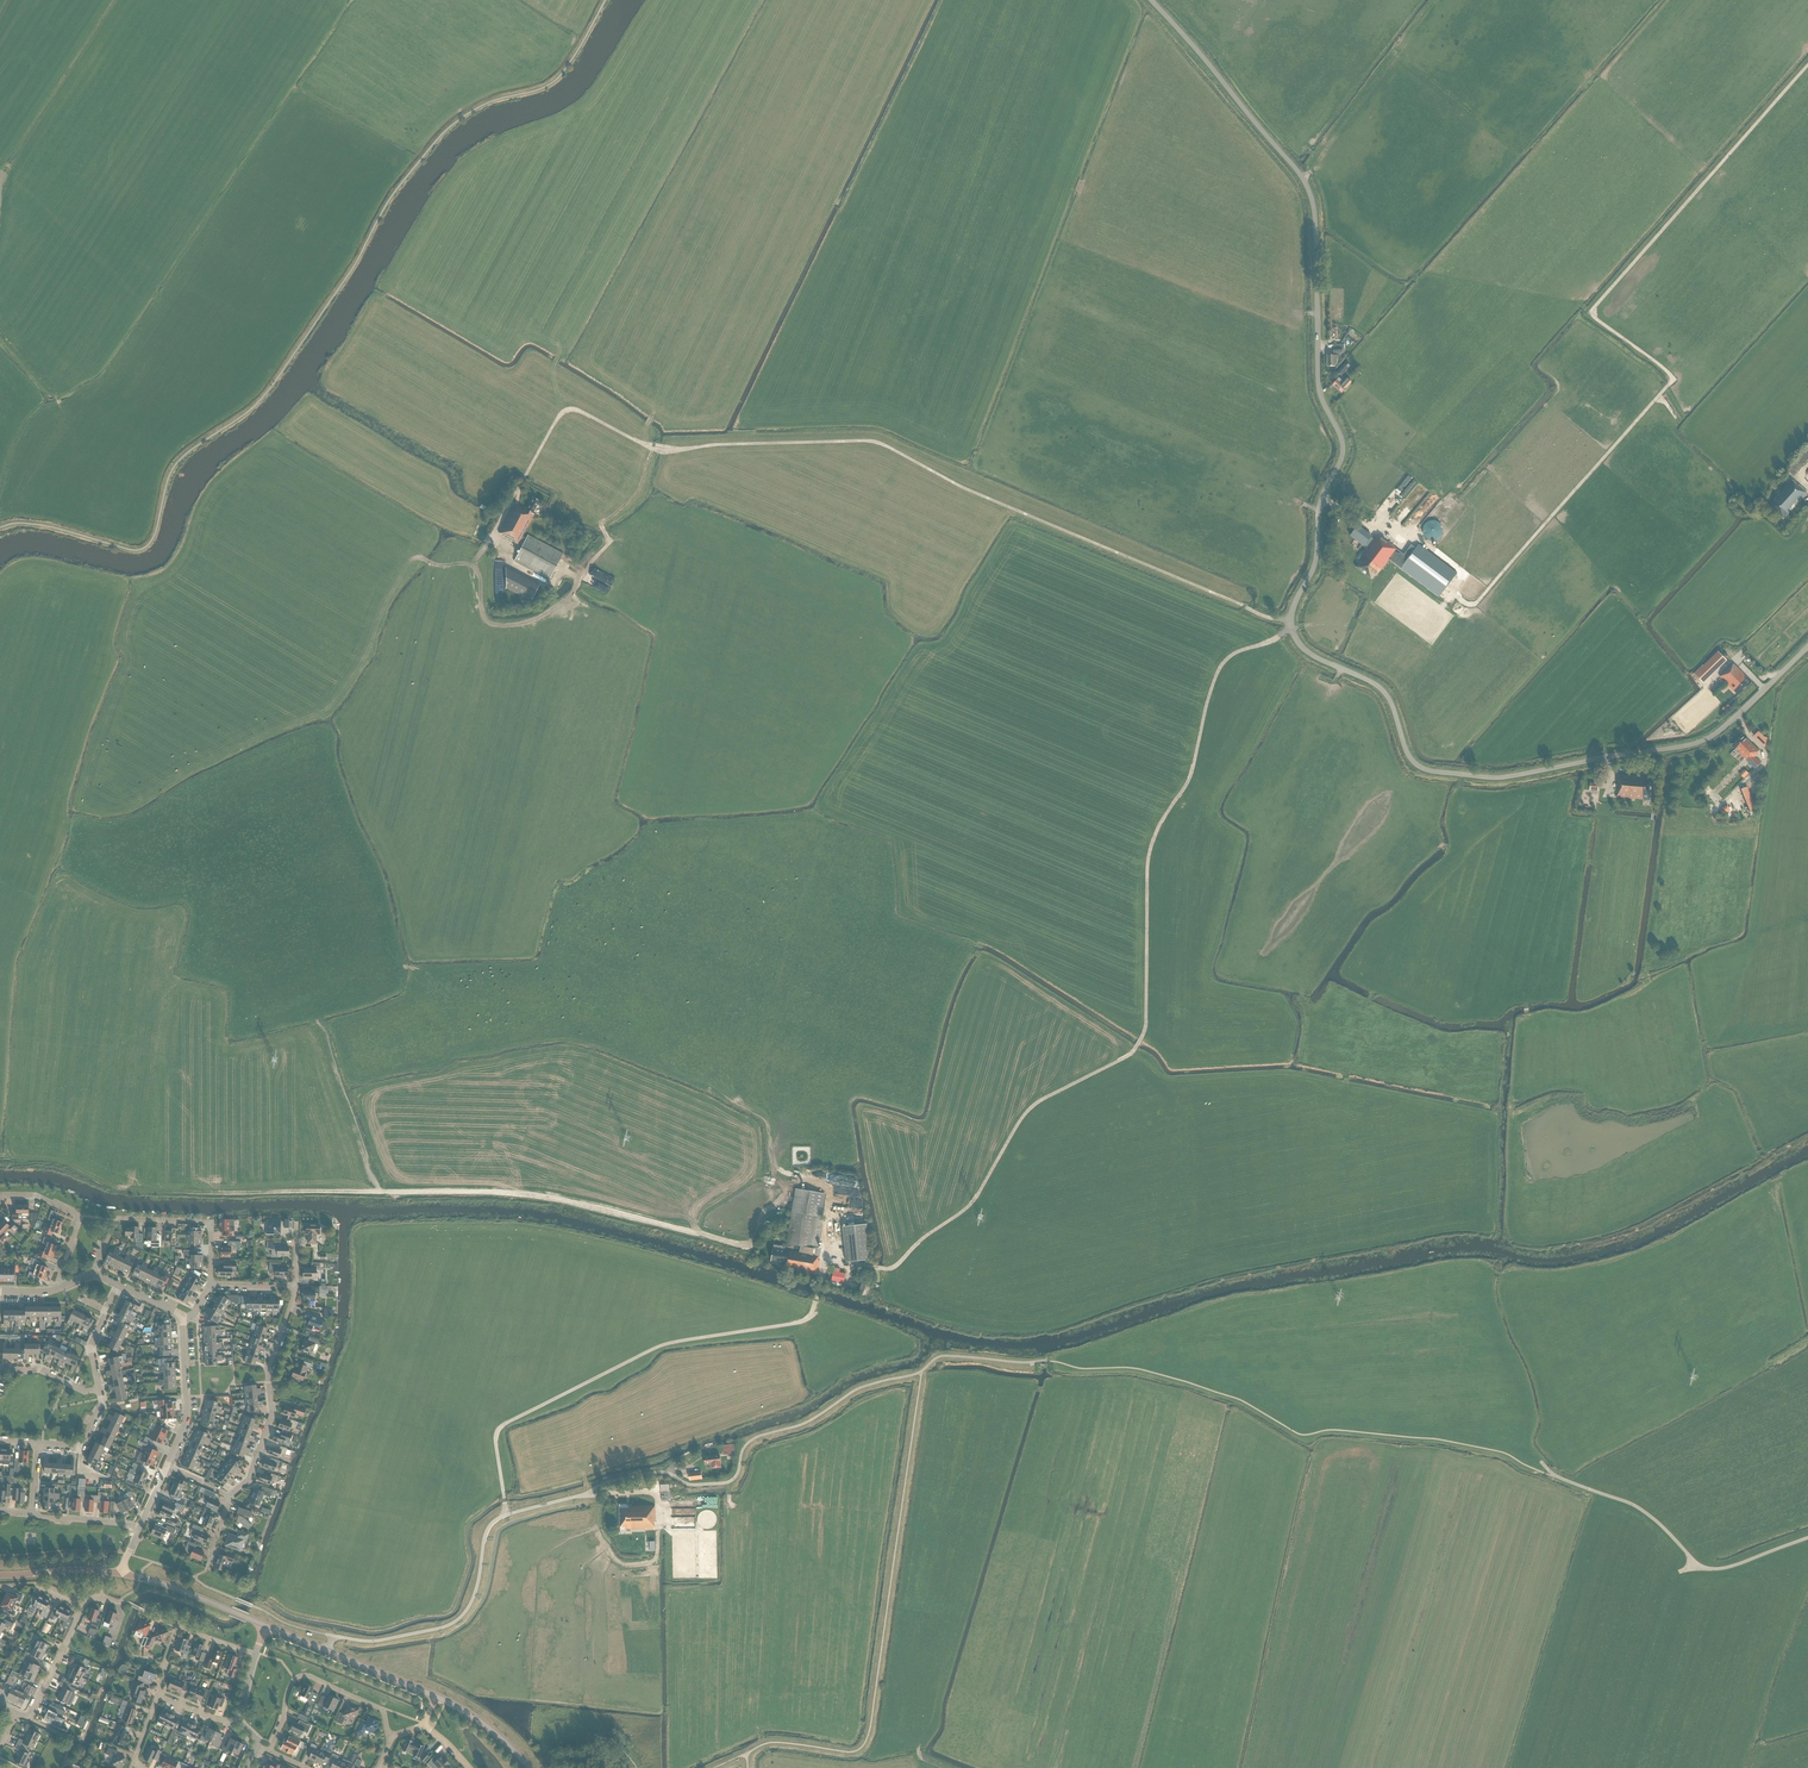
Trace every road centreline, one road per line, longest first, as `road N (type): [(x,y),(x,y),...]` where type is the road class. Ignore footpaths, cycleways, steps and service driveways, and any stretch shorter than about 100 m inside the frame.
road 1 (tertiary): [(1807,647),(1728,724),(1687,746),(1498,778),(1429,771),(1412,760),(1381,688),(1311,655),(1291,629),(1343,446),(1318,386),(1310,195),(1151,0)]
road 2 (unclassified): [(328,1651),(335,1636),(380,1641),(455,1622),(475,1593),(487,1532),(508,1514),(655,1473),(686,1485),(726,1483),(740,1463)]
road 3 (residential): [(230,1497),(250,1480),(273,1414),(268,1373),(296,1286)]
road 4 (residential): [(210,1284),(212,1222),(119,1220),(96,1273)]
road 5 (residential): [(270,1751),(294,1679),(307,1676),(380,1708),(394,1737)]
road 6 (residential): [(62,1287),(80,1218),(39,1198),(4,1197),(0,1204)]
road 7 (track): [(584,573),(610,543),(601,524),(638,490),(654,445)]
road 8 (secondary): [(265,1626),(122,1574)]
road 9 (unclassified): [(183,1320),(188,1417),(167,1467)]
road 10 (residential): [(16,1714),(29,1719),(84,1602)]
road 11 (secondary): [(122,1574),(0,1575)]

